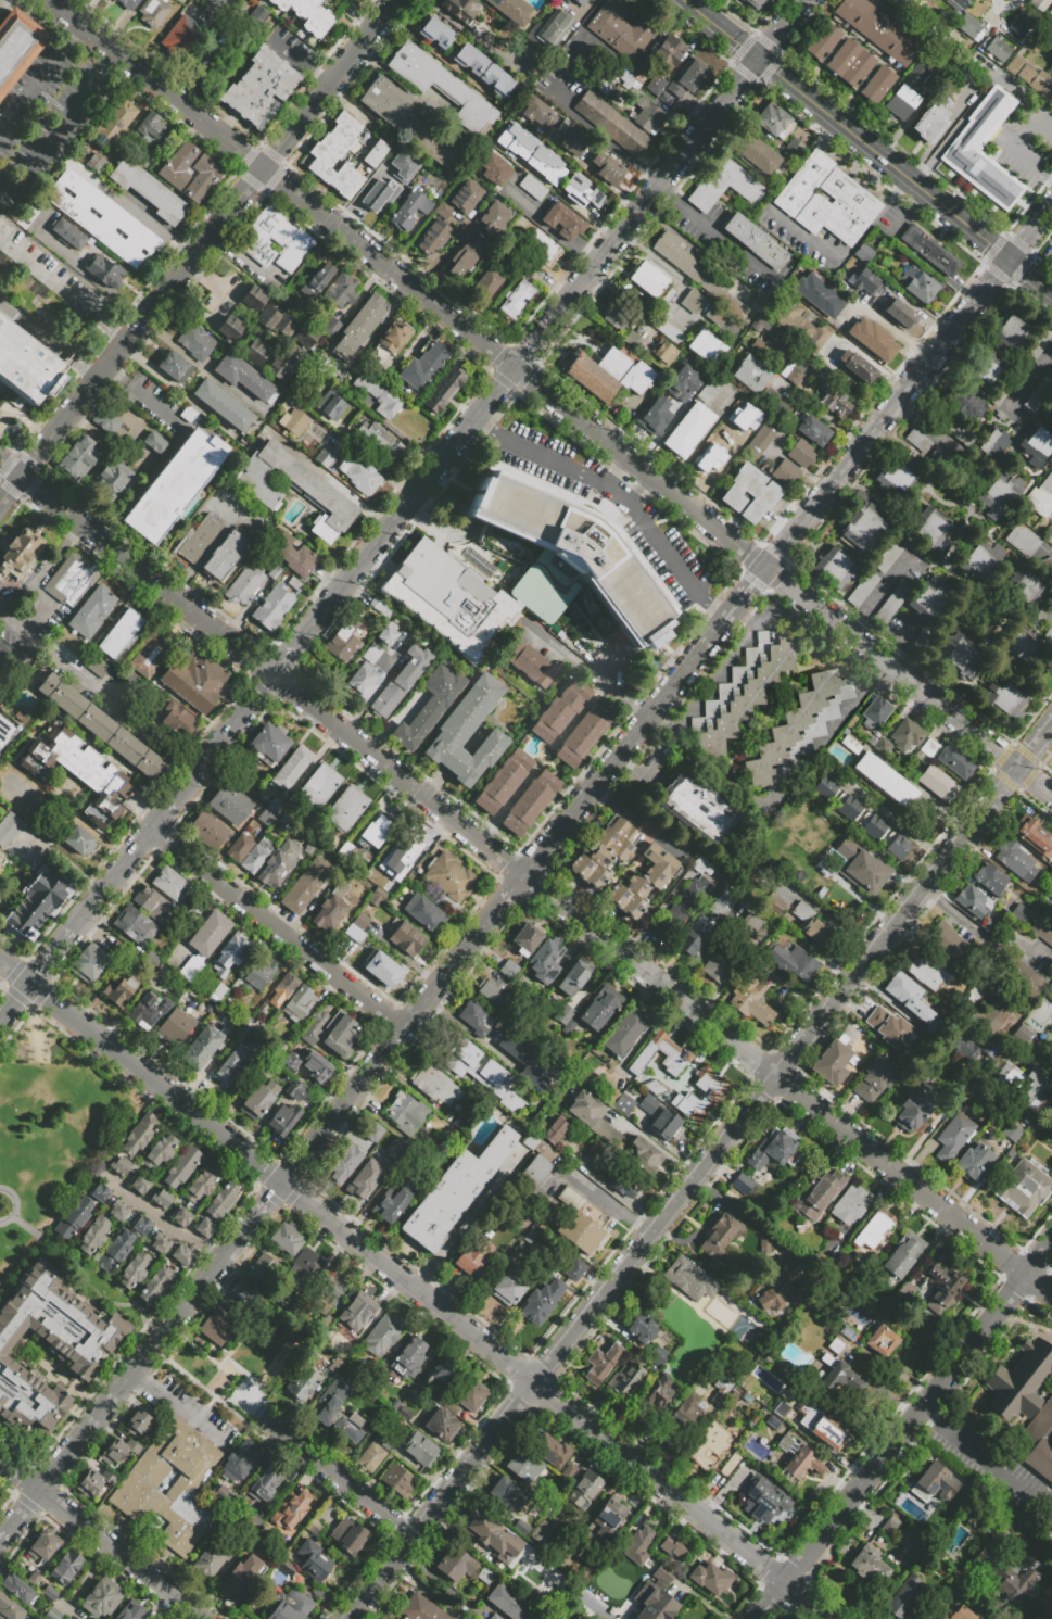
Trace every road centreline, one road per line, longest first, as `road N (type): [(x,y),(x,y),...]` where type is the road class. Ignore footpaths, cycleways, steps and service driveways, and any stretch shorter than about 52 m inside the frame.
road 1 (residential): [(534,1386),(1051,728)]
road 2 (residential): [(280,1184),(834,1618)]
road 3 (residential): [(0,500),(395,0)]
road 4 (residential): [(47,0),(515,369)]
road 5 (residential): [(758,1618),(1026,1277)]
road 6 (tertiary): [(765,569),(1007,255)]
road 7 (residential): [(765,569),(1051,798)]
road 8 (residential): [(0,465),(275,682)]
road 9 (tertiary): [(40,1492),(246,1227)]
road 10 (residential): [(523,878),(777,1078)]
road 11 (residential): [(515,369),(765,569)]
road 12 (residential): [(30,984),(280,1184)]
road 13 (residential): [(777,1078),(1026,1277)]
road 14 (residential): [(275,682),(523,878)]
road 15 (residential): [(155,835),(402,1028)]
road 16 (tertiary): [(523,878),(717,632)]
road 17 (residential): [(348,1618),(534,1386)]
road 18 (tertiary): [(758,58),(574,291)]
road 19 (secondary): [(959,216),(758,58)]
road 20 (residential): [(0,1460),(198,1618)]
road 21 (residential): [(259,1415),(414,1539)]
road 22 (tertiary): [(398,522),(299,652)]
road 23 (tertiary): [(280,1184),(378,1060)]
road 24 (tertiary): [(402,1028),(500,907)]
road 25 (tertiary): [(275,682),(186,796)]
road 26 (tertiary): [(515,369),(428,482)]
road 27 (tertiary): [(155,835),(75,929)]

